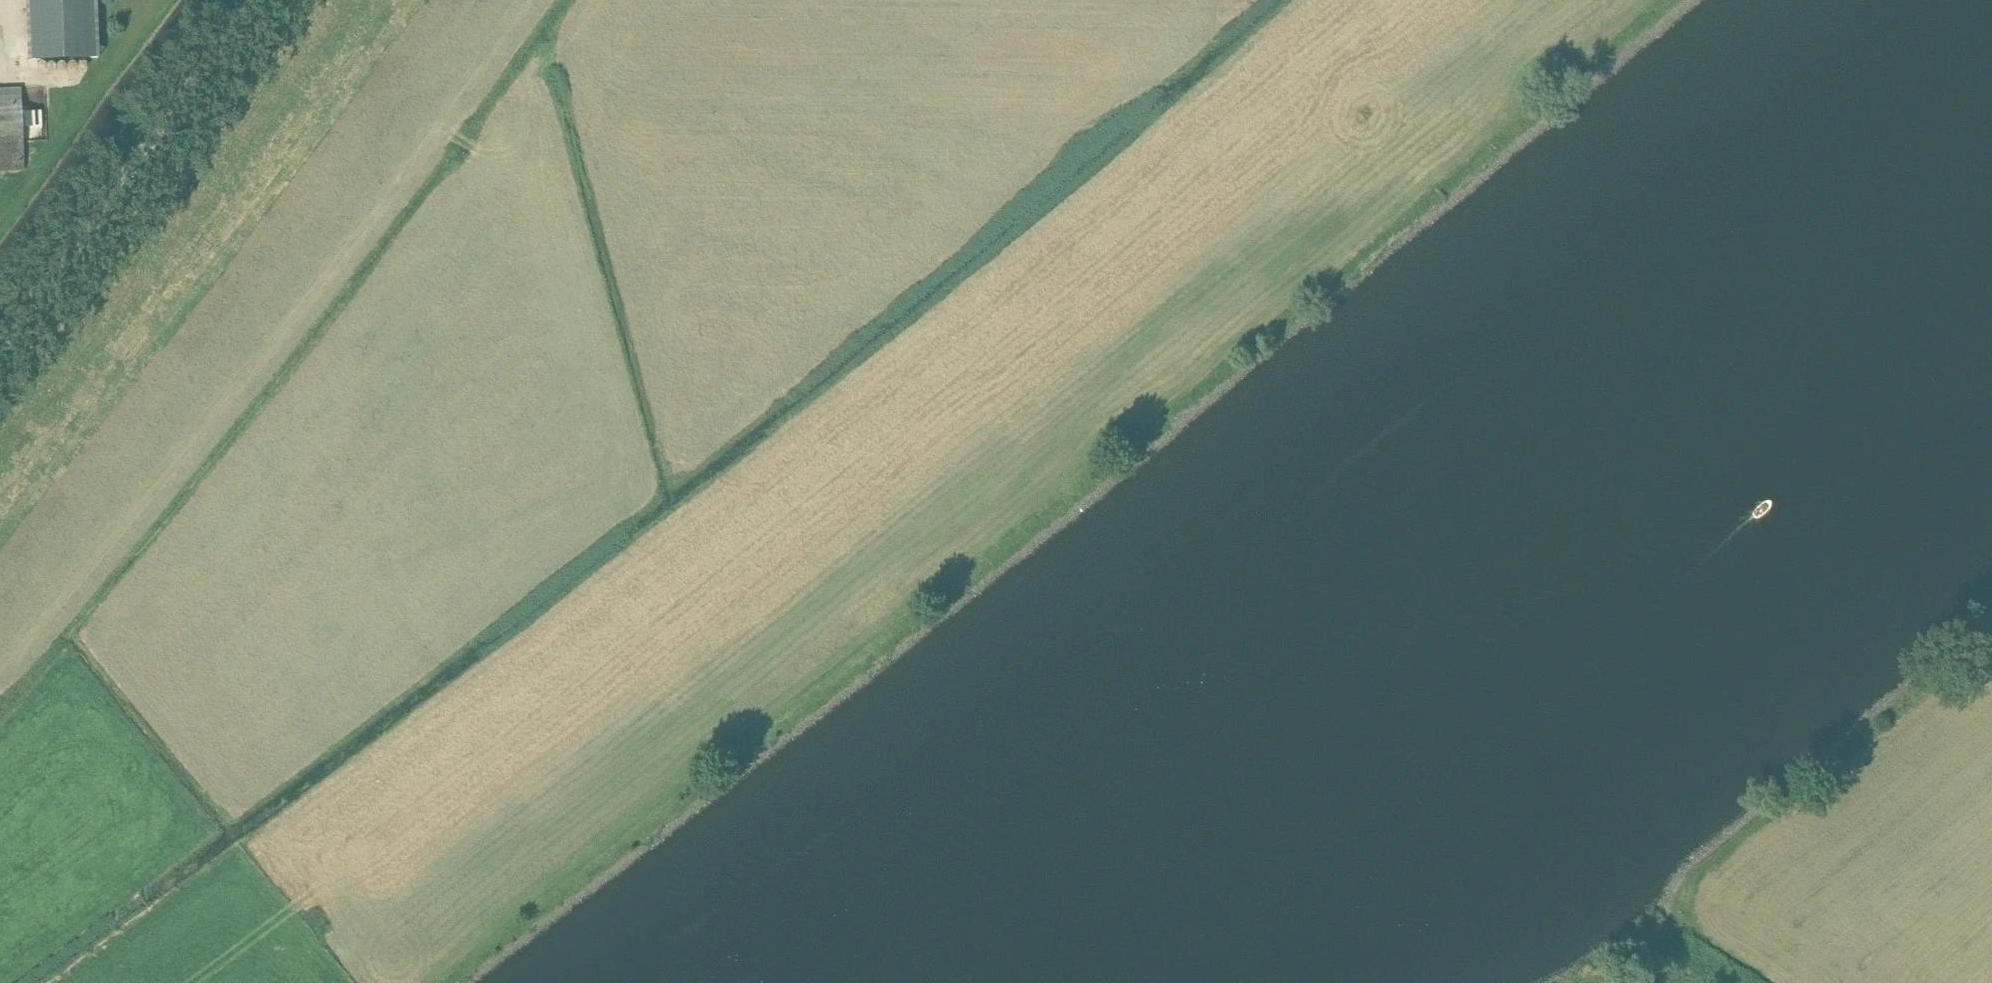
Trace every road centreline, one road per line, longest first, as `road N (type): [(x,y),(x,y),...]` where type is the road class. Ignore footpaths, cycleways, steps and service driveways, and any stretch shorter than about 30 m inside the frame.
road 1 (unclassified): [(0,348),(249,0)]

